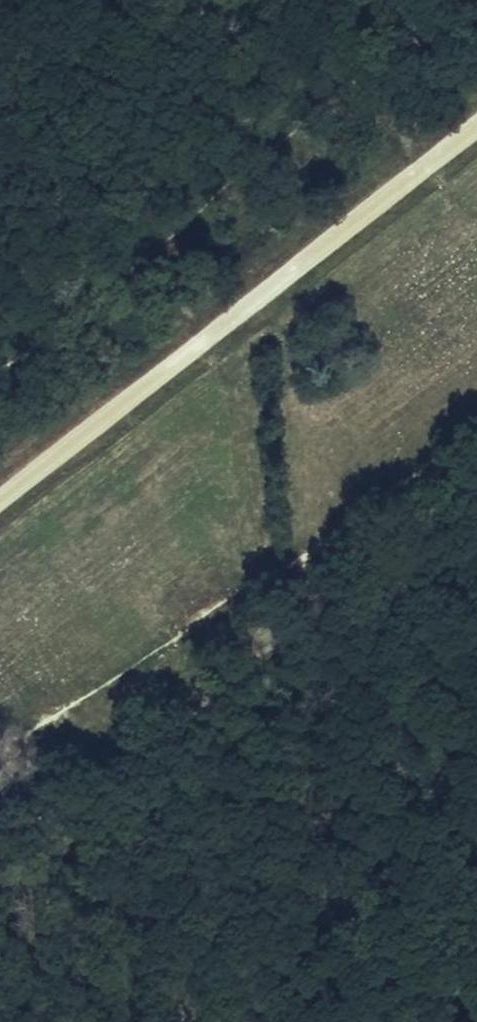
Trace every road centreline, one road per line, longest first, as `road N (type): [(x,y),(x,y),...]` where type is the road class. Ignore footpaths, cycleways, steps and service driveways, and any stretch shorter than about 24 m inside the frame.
road 1 (track): [(0,854),(476,468)]
road 2 (track): [(476,120),(0,490)]

